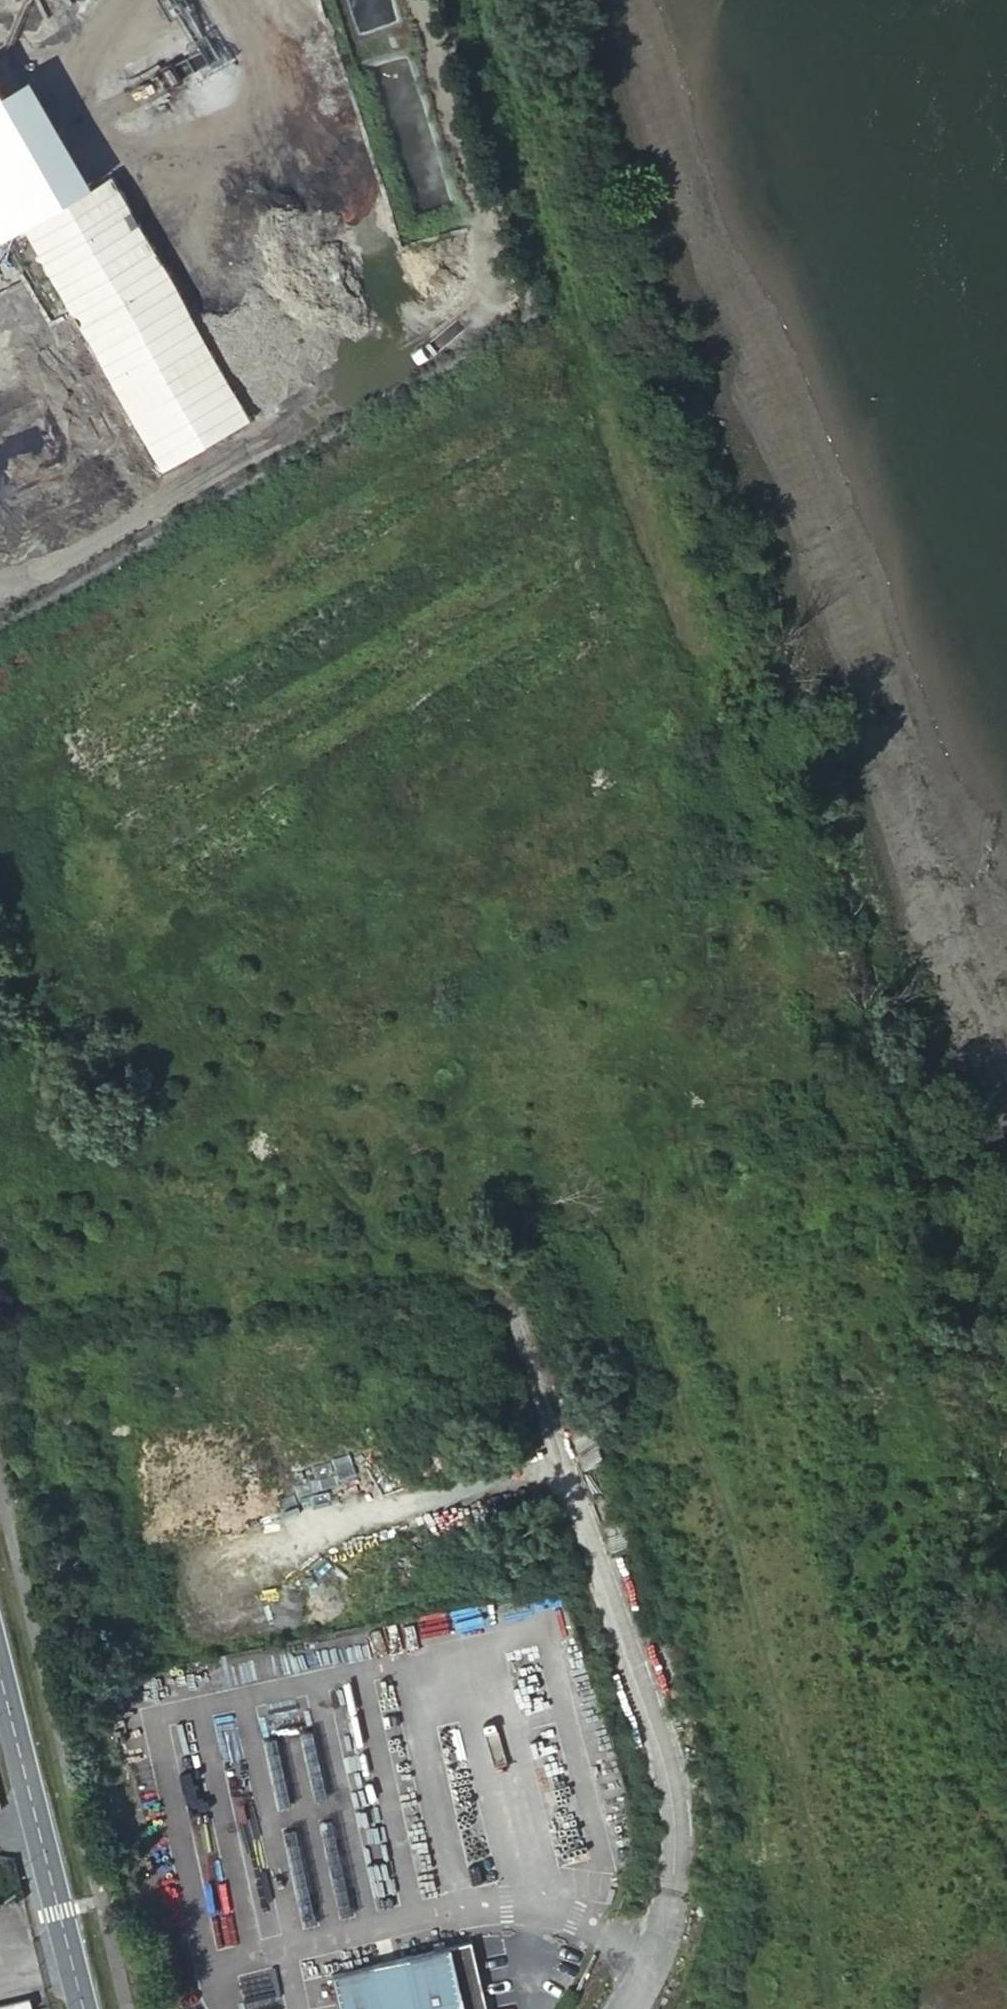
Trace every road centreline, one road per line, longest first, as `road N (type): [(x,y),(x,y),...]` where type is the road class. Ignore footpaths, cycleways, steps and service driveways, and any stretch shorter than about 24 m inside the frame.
road 1 (unclassified): [(620,2008),(667,1910),(675,1806),(519,1320)]
road 2 (unclassified): [(83,2008),(0,1675)]

